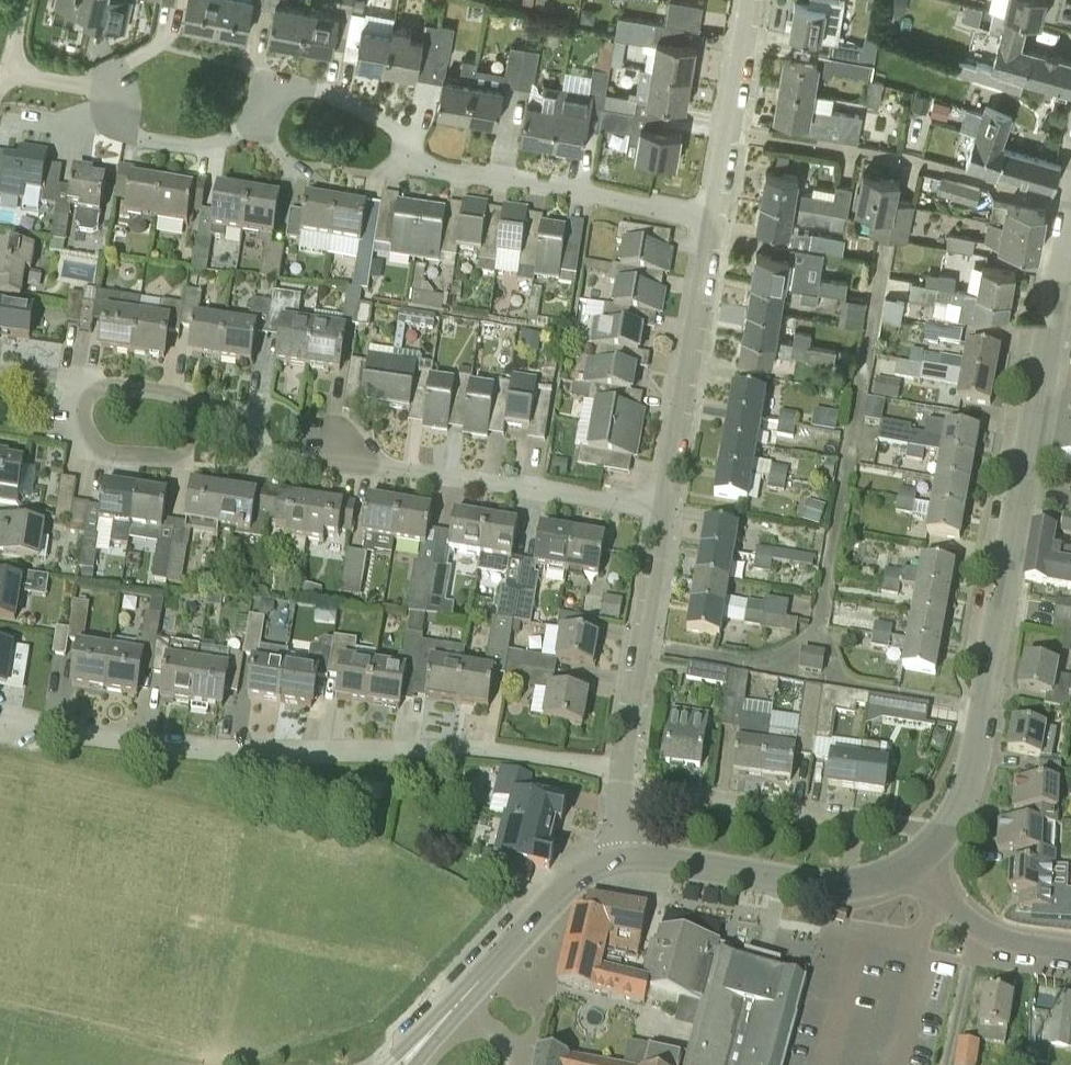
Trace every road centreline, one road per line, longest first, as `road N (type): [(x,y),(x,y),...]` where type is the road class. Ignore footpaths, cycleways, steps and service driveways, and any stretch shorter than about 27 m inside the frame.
road 1 (residential): [(714,219),(573,185),(442,169),(346,99),(316,90),(283,89),(227,147),(213,151),(136,137),(97,85),(8,70)]
road 2 (tertiary): [(913,858),(947,820),(980,731),(1070,207)]
road 3 (residential): [(623,770),(438,748),(203,752),(0,718)]
road 4 (residential): [(665,514),(300,456),(268,446),(239,407),(194,405)]
road 5 (tertiary): [(404,1064),(568,879),(588,864),(623,857)]
road 6 (residential): [(665,514),(714,219)]
road 7 (tertiary): [(623,857),(820,879),(872,877),(913,858)]
road 8 (residential): [(623,770),(665,514)]
road 9 (residential): [(714,219),(753,0)]
road 10 (residential): [(96,389),(83,404),(84,421),(113,452),(184,452),(197,435),(194,405)]
road 11 (unclassified): [(1070,949),(983,930),(913,858)]

